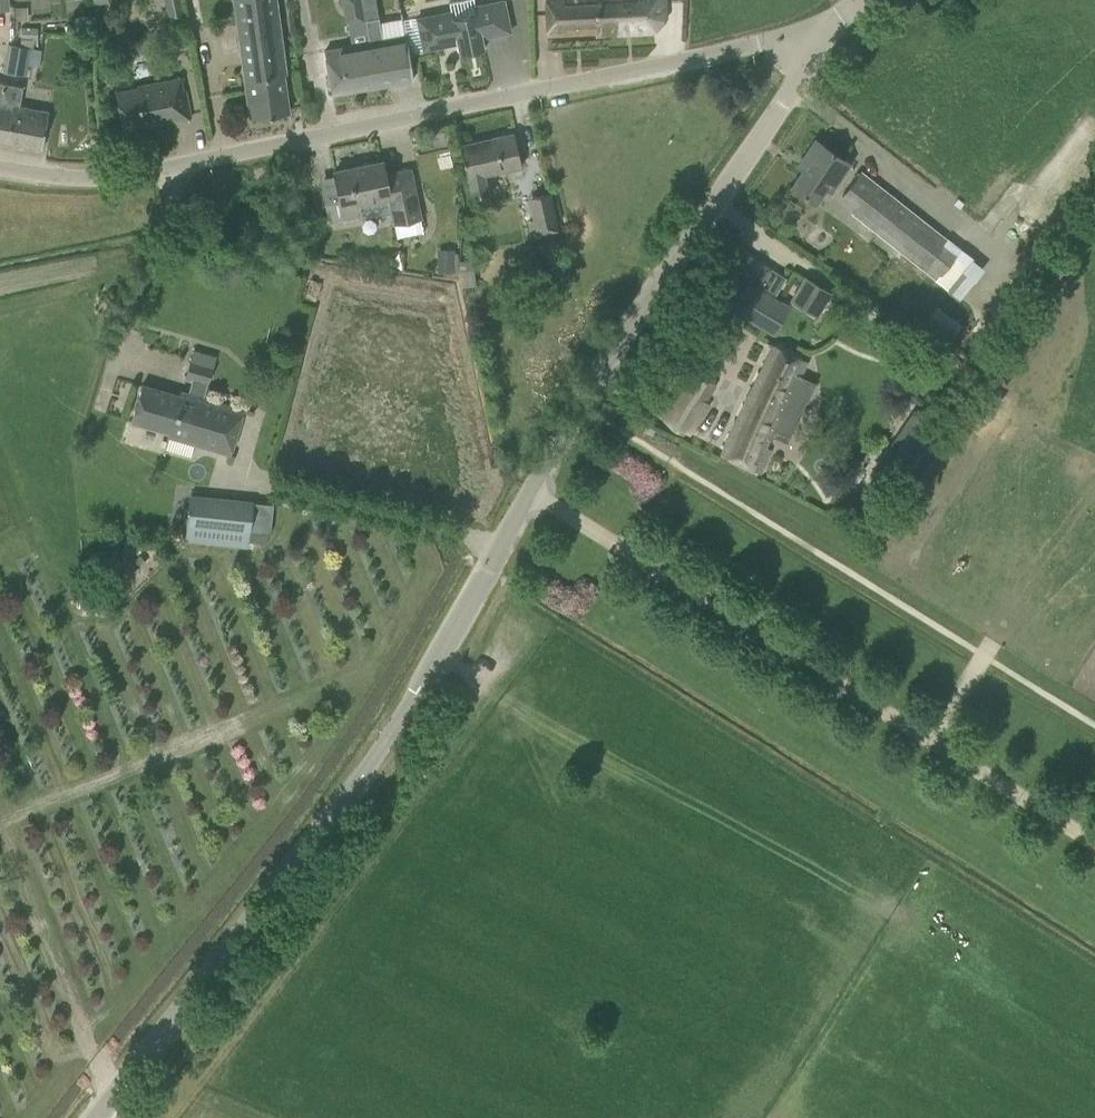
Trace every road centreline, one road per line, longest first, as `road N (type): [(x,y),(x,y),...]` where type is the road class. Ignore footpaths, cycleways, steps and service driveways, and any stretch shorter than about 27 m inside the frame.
road 1 (unclassified): [(94,1117),(361,779),(578,405),(791,88),(807,41)]
road 2 (residential): [(0,166),(118,174),(208,164),(807,41)]

